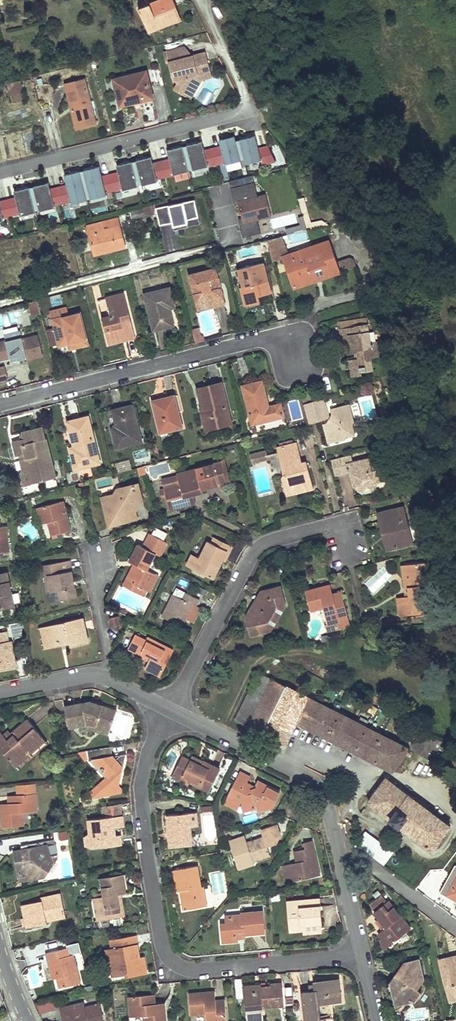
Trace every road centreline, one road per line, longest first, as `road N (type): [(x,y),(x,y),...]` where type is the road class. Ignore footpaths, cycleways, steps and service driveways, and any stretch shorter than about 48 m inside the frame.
road 1 (residential): [(362,955),(200,971),(165,954),(141,791),(151,745),(171,712)]
road 2 (residential): [(199,0),(248,102),(244,112),(0,172)]
road 3 (residential): [(294,352),(260,340),(0,406)]
road 4 (residential): [(171,712),(256,550),(320,530),(346,541)]
road 5 (residential): [(339,854),(326,801),(310,780),(171,712)]
road 6 (residential): [(455,925),(354,853),(339,854)]
road 7 (residential): [(99,556),(95,598),(113,681)]

